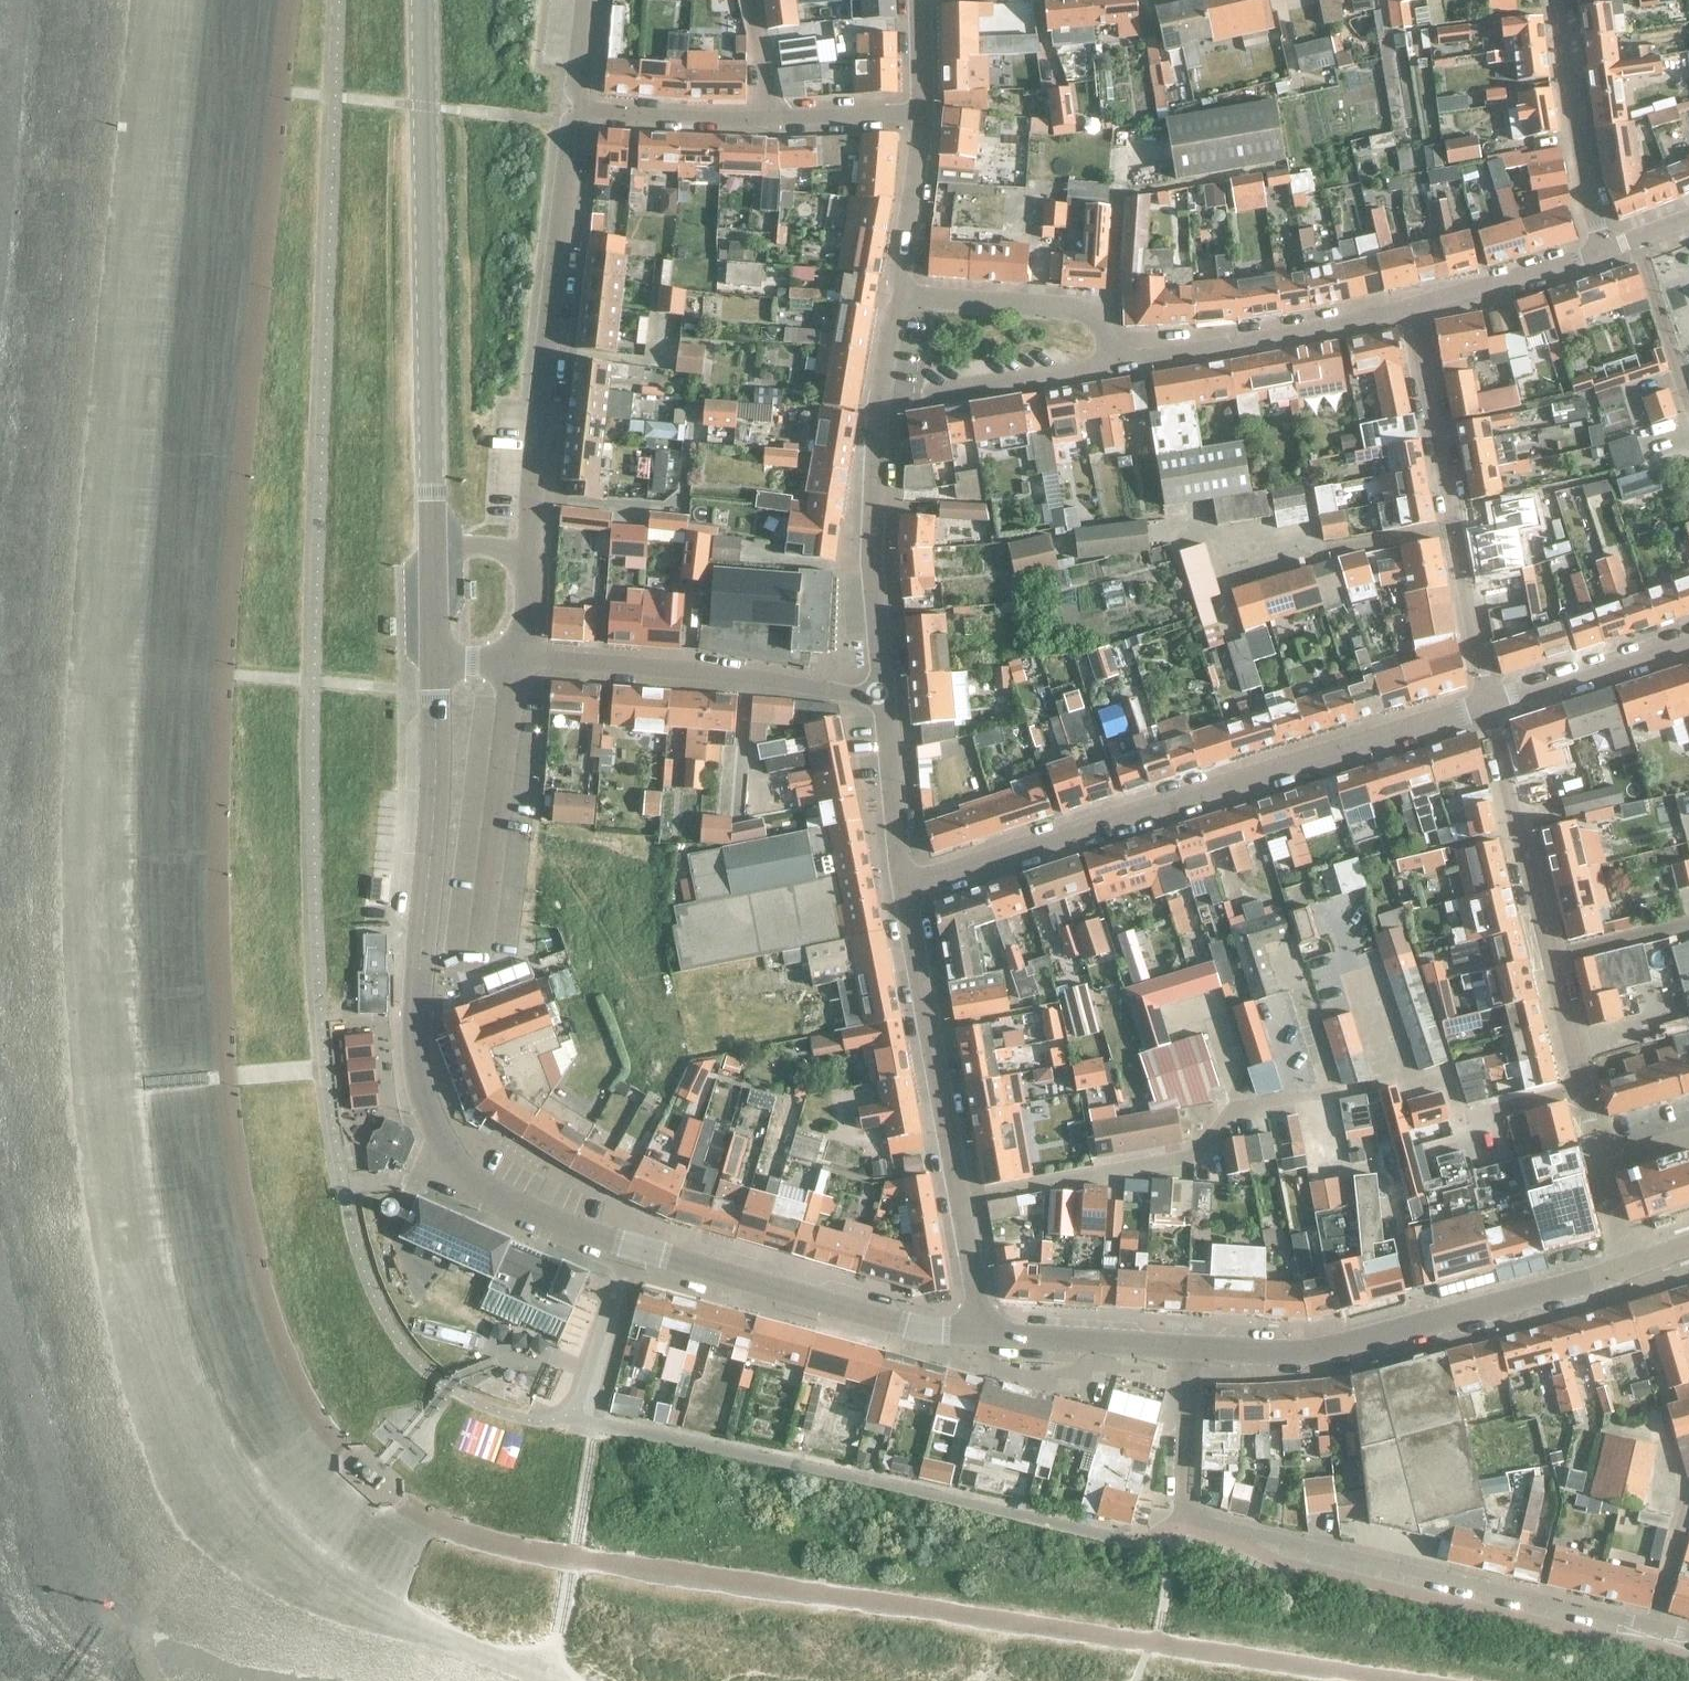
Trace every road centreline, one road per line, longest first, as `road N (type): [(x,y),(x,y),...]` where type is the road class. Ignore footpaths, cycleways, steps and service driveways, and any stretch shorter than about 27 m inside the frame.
road 1 (secondary): [(982,1333),(922,1329),(577,1232),(460,1173),(424,1105),(416,1063),(433,848),(435,662)]
road 2 (residential): [(1188,1349),(1185,1512),(1688,1637)]
road 3 (residential): [(905,889),(1489,707)]
road 4 (residential): [(1624,1267),(1489,707)]
road 5 (secondary): [(432,544),(426,0)]
road 6 (residential): [(982,1333),(905,889)]
road 7 (residential): [(535,554),(573,135),(583,110)]
road 8 (secondary): [(1188,1349),(1316,1352),(1624,1267)]
road 9 (residential): [(1489,707),(1413,311)]
road 10 (residential): [(878,695),(872,560),(880,397),(904,296)]
road 11 (residential): [(878,695),(524,660)]
road 12 (residential): [(583,110),(772,122),(924,114)]
road 13 (residential): [(1110,367),(1413,311)]
road 14 (residential): [(1604,253),(1564,0)]
road 15 (residential): [(1110,367),(1096,319),(1075,309),(904,296)]
road 16 (residential): [(1489,707),(1688,635)]
road 17 (secondary): [(1188,1349),(982,1333)]
road 18 (residential): [(1413,311),(1604,253)]
road 19 (residential): [(905,889),(878,695)]
road 20 (residential): [(922,396),(1110,367)]
road 21 (residential): [(904,296),(901,269),(924,114)]

